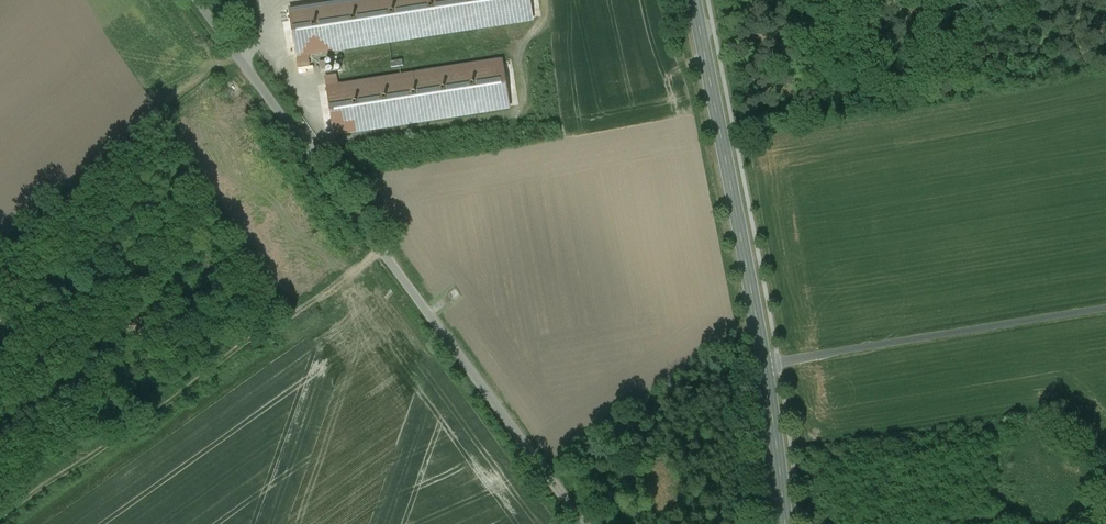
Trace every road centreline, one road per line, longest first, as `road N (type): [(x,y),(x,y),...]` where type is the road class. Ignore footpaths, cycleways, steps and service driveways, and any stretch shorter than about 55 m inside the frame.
road 1 (unclassified): [(196,0),(586,523)]
road 2 (track): [(381,248),(0,520)]
road 3 (secondary): [(693,0),(765,365)]
road 4 (unclassified): [(765,365),(1105,309)]
road 5 (secondary): [(765,365),(785,523)]

